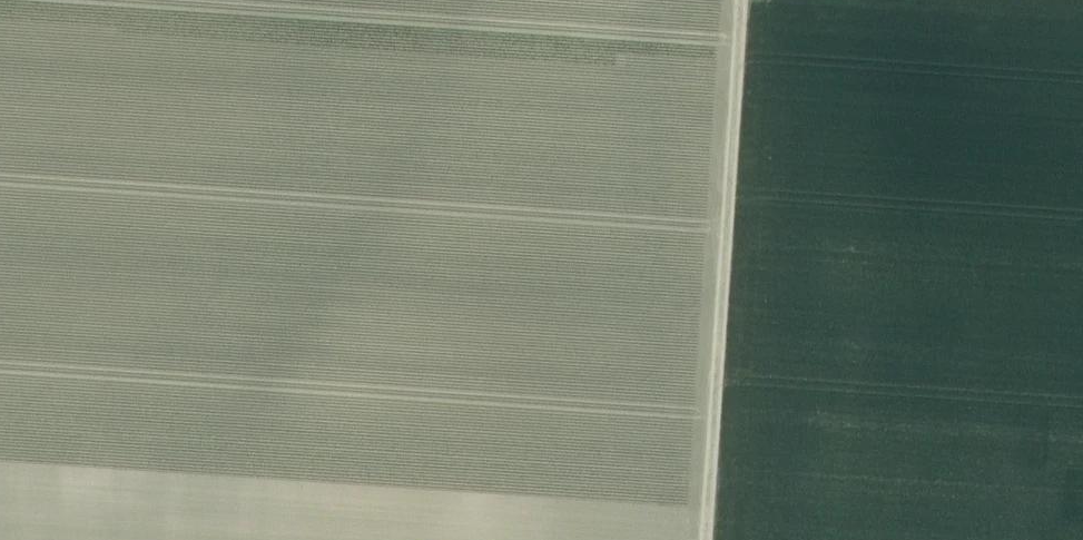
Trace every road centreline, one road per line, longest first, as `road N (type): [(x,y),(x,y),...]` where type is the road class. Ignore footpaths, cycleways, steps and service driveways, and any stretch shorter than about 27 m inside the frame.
road 1 (track): [(745,0),(708,539)]

